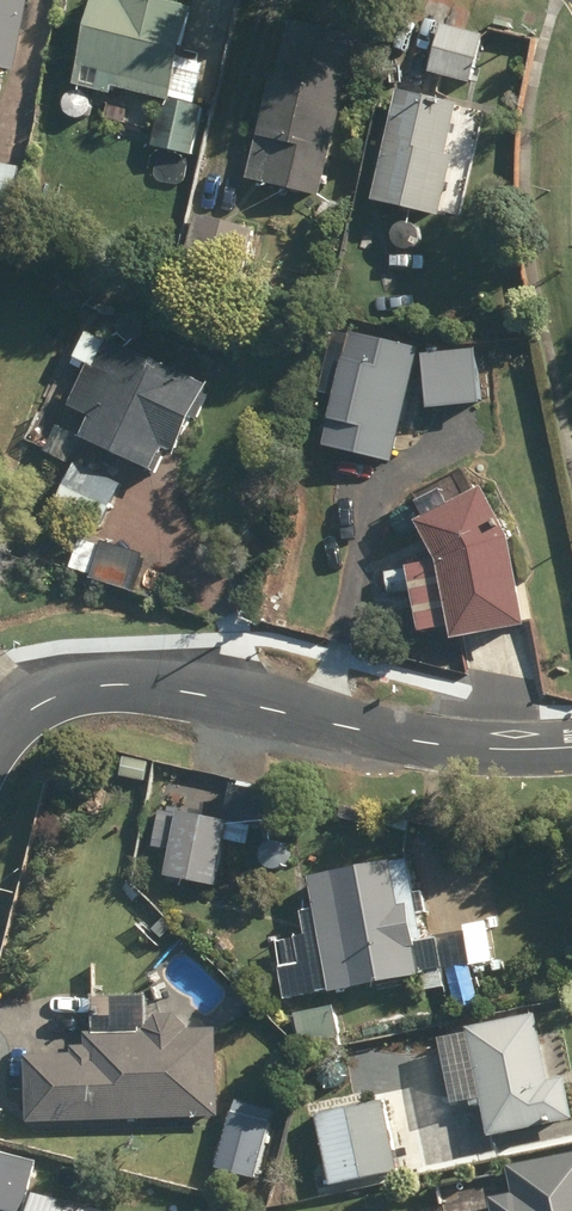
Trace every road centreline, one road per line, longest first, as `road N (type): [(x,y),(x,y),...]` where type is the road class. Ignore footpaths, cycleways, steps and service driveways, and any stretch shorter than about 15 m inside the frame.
road 1 (residential): [(0,743),(47,700),(125,684),(445,745),(571,747)]

